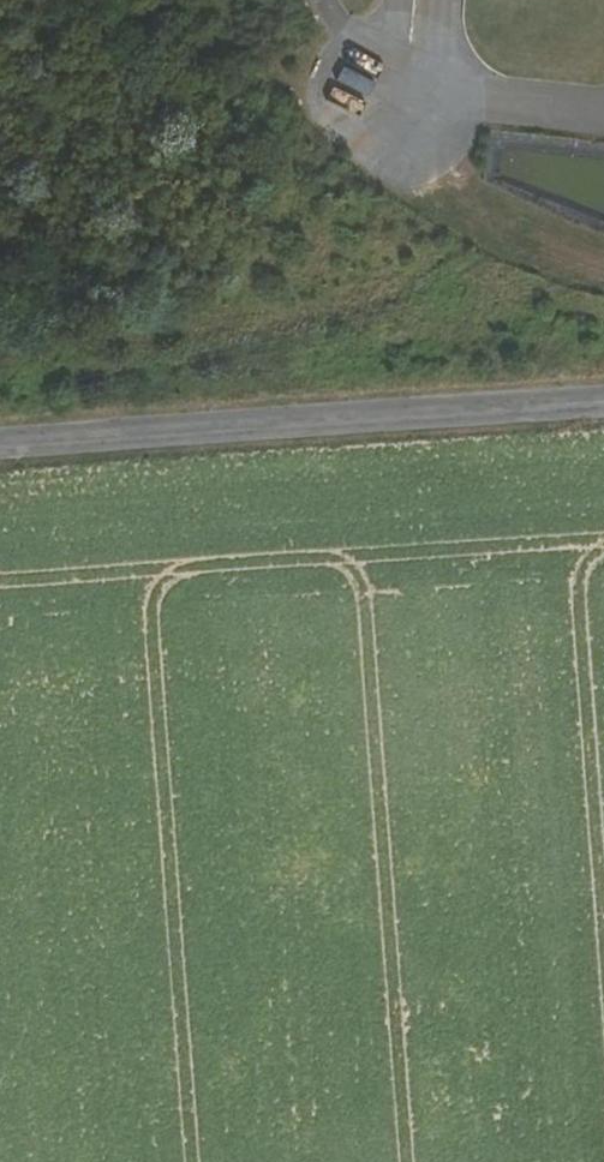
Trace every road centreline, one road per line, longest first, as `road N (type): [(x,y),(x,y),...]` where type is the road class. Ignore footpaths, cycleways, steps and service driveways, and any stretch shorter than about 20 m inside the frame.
road 1 (unclassified): [(603,401),(0,445)]

